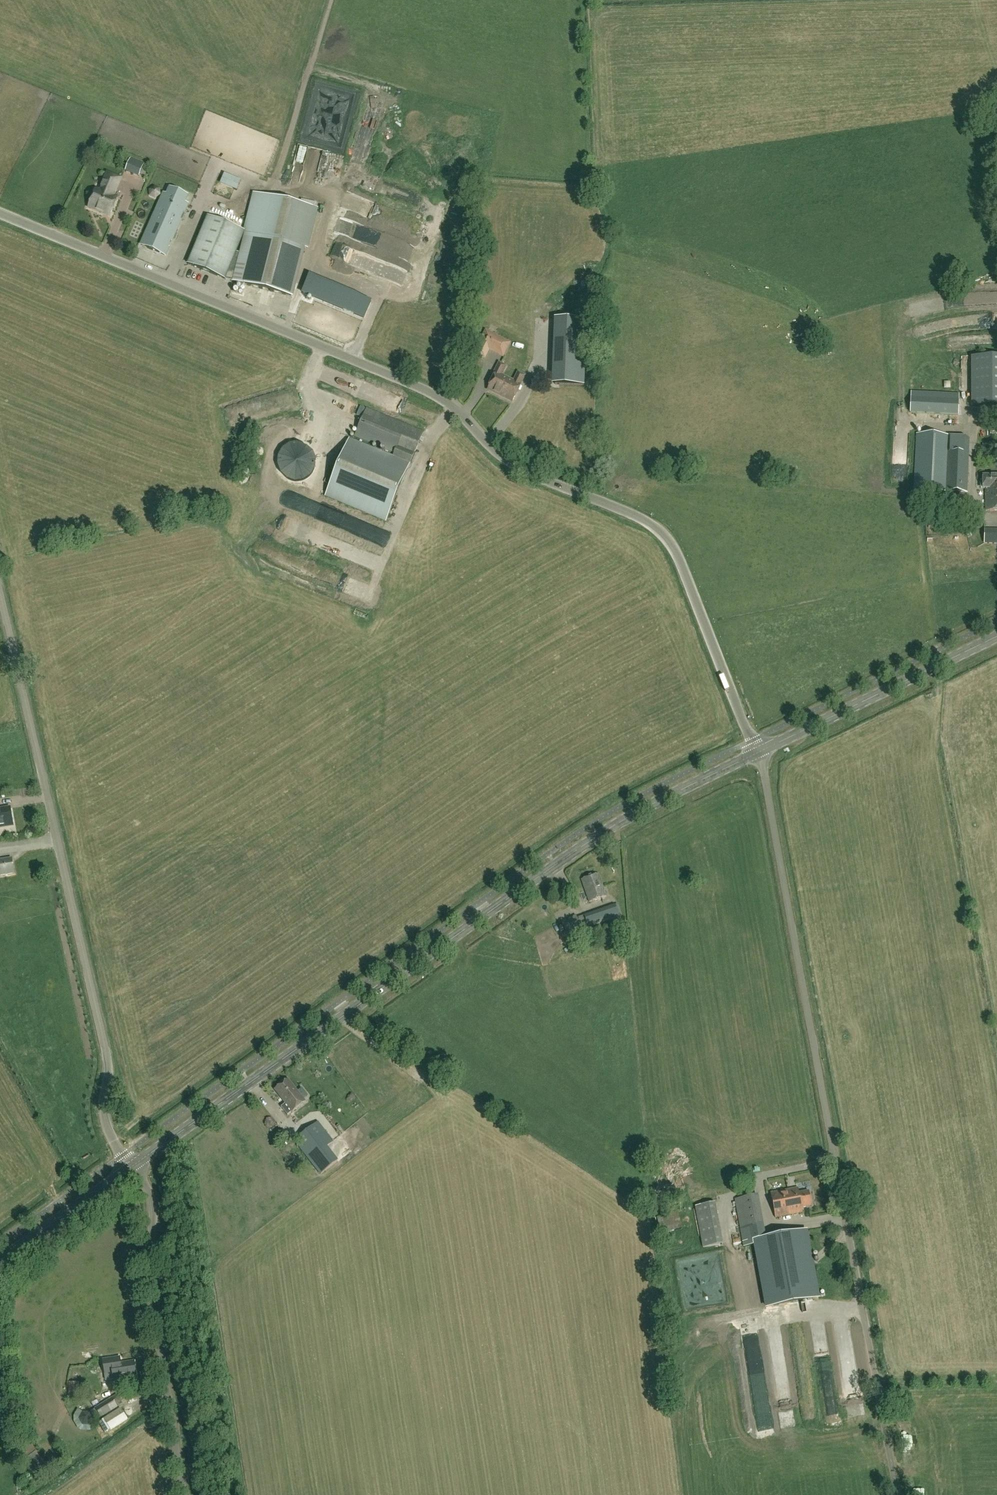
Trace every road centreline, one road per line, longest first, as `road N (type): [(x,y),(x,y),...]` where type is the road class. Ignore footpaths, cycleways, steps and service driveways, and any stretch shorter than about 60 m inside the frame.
road 1 (unclassified): [(758,753),(676,552),(654,526),(516,467),(423,389),(0,213)]
road 2 (unclassified): [(898,1494),(758,753)]
road 3 (tertiary): [(133,1166),(600,834),(758,753)]
road 4 (unclassified): [(133,1166),(105,1120),(108,1060),(0,594)]
road 5 (unclassified): [(184,1494),(150,1277),(153,1202),(133,1166)]
road 6 (tertiary): [(758,753),(996,637)]
road 7 (track): [(333,0),(276,182)]
road 8 (tertiary): [(0,1261),(133,1166)]
road 9 (track): [(170,1409),(53,1494)]
road 10 (track): [(342,1017),(440,1091)]

